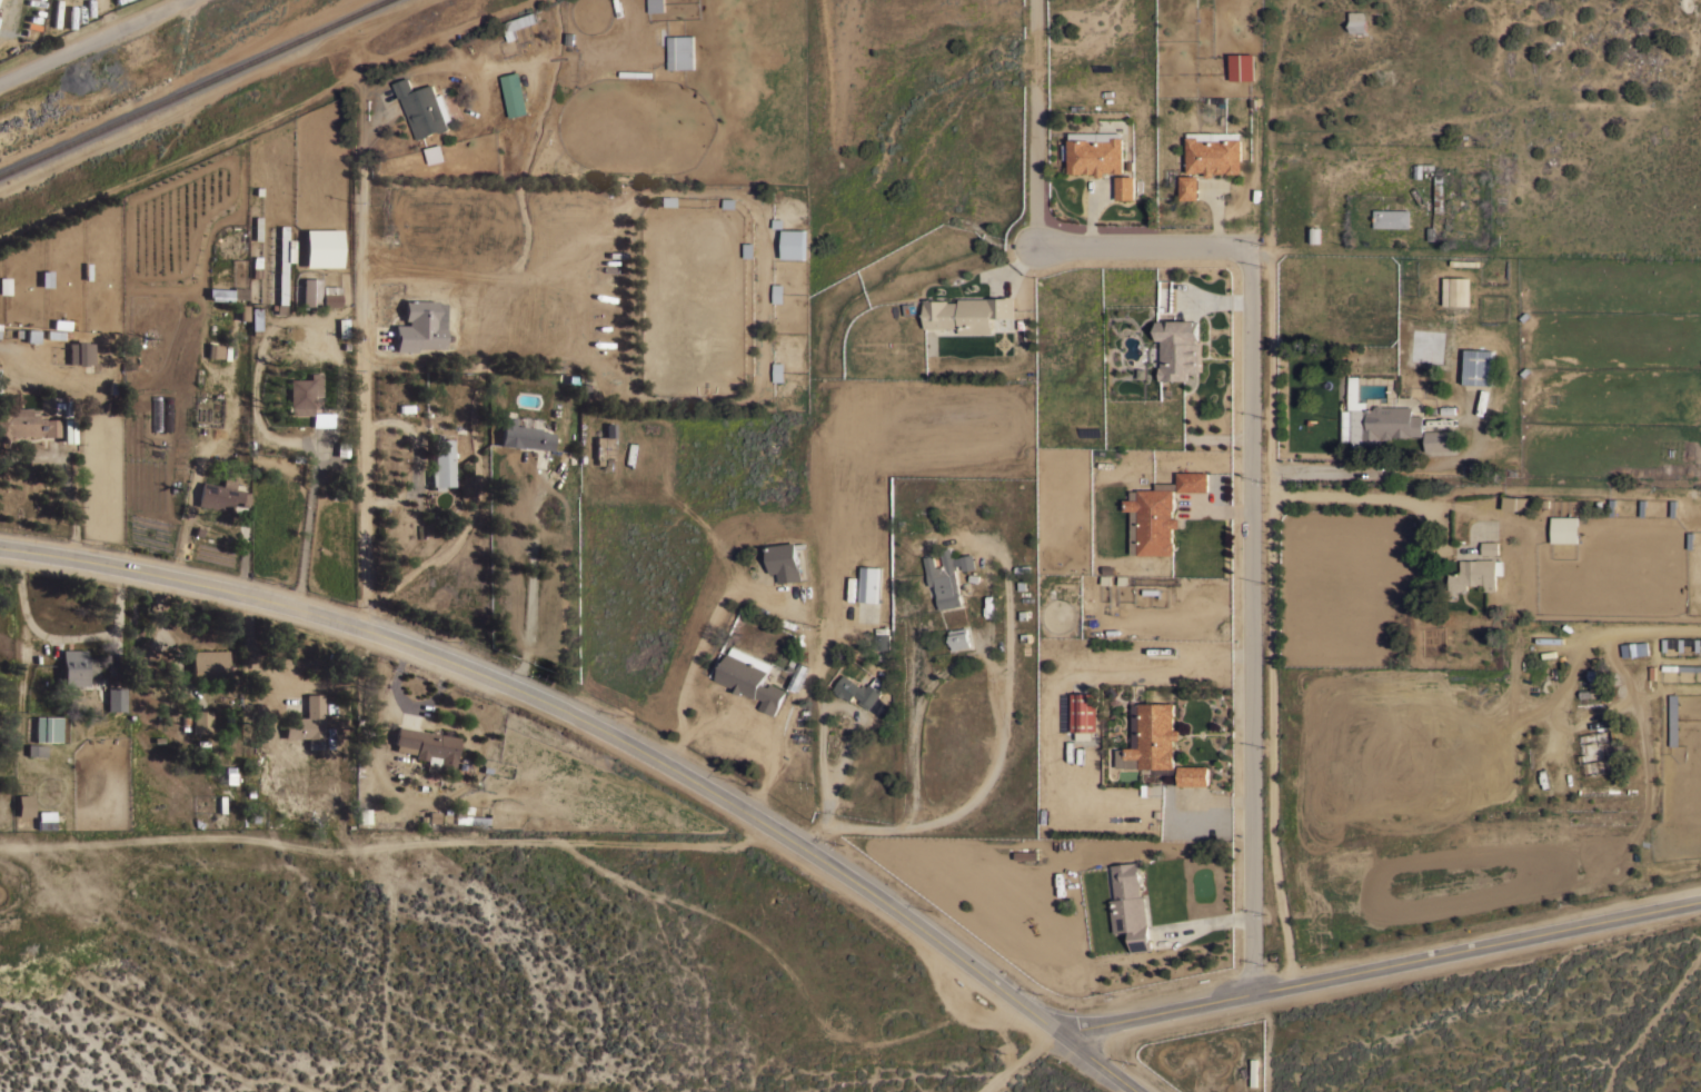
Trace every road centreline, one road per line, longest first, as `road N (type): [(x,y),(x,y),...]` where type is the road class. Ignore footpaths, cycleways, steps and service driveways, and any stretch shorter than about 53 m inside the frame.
road 1 (secondary): [(1145,1091),(793,843),(548,702),(369,628),(240,589),(0,544)]
road 2 (residential): [(1251,991),(1251,247),(1038,247)]
road 3 (residential): [(1061,1028),(1700,901)]
road 4 (residential): [(369,628),(357,171)]
road 5 (tertiary): [(0,83),(182,0)]

